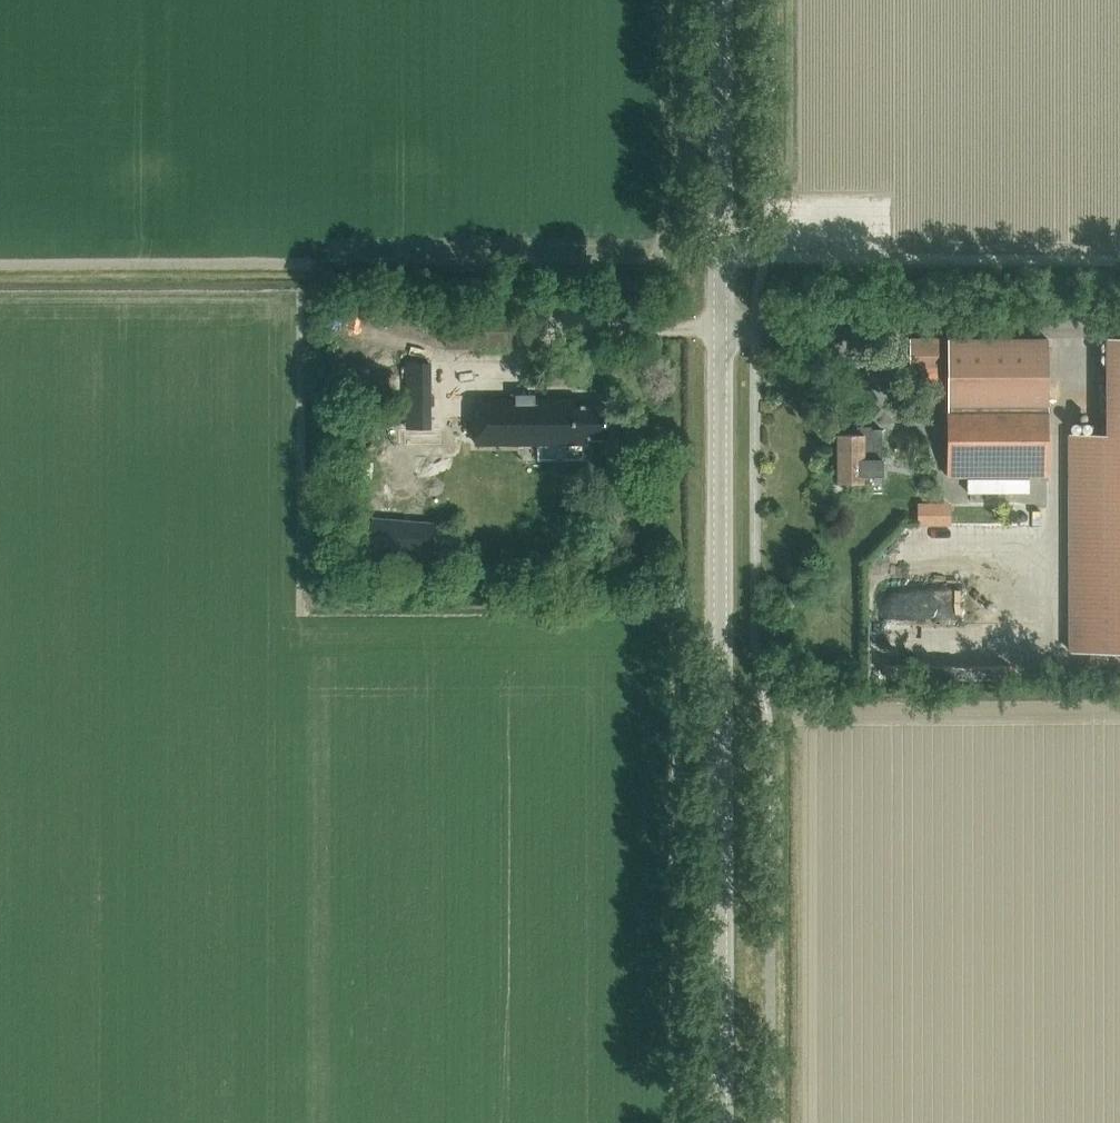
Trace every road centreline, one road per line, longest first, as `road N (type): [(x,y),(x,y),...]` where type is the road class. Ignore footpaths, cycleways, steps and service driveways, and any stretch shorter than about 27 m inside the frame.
road 1 (unclassified): [(721,1122),(720,0)]

